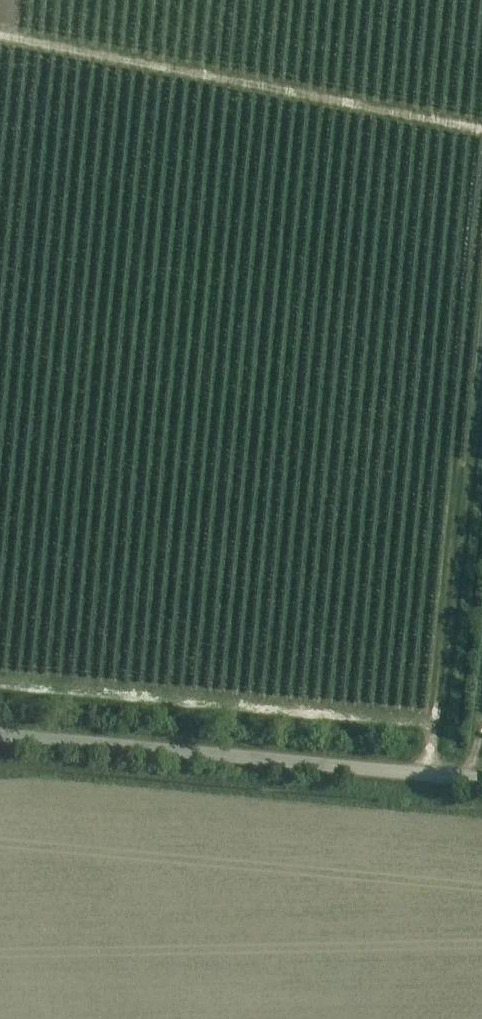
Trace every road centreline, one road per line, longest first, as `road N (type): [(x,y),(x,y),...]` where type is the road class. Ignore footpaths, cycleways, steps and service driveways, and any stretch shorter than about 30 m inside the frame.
road 1 (unclassified): [(481,778),(0,734)]

